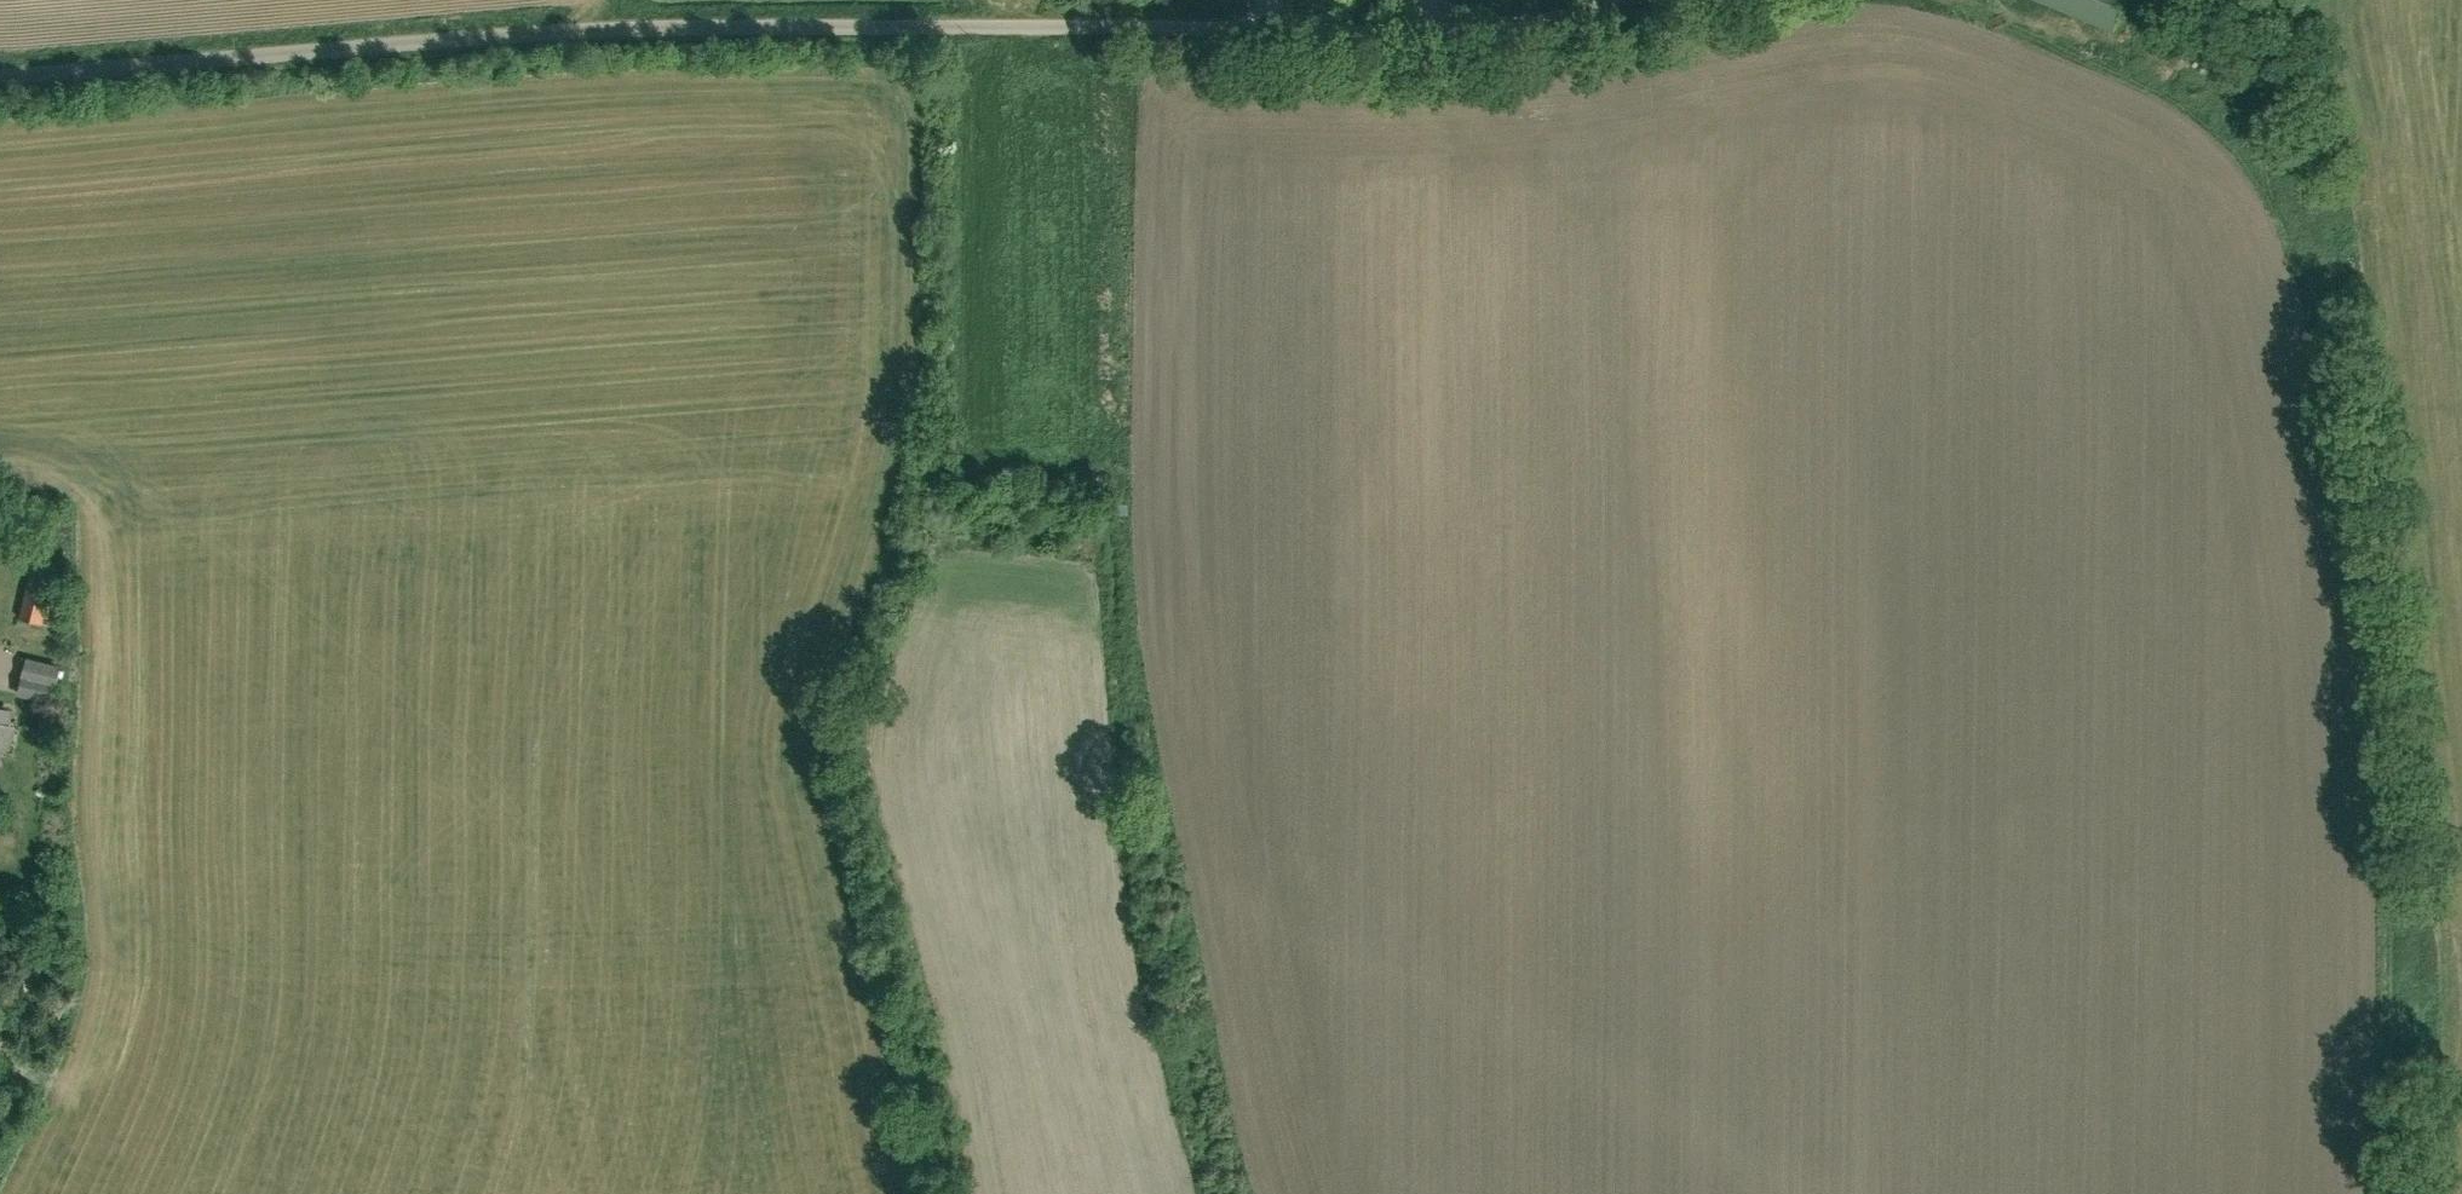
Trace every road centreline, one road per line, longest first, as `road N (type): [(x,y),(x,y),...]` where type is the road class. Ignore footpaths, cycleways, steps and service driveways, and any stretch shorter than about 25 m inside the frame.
road 1 (unclassified): [(0,74),(516,34),(1256,25)]
road 2 (track): [(1256,25),(1479,32),(1600,12),(1613,0)]

